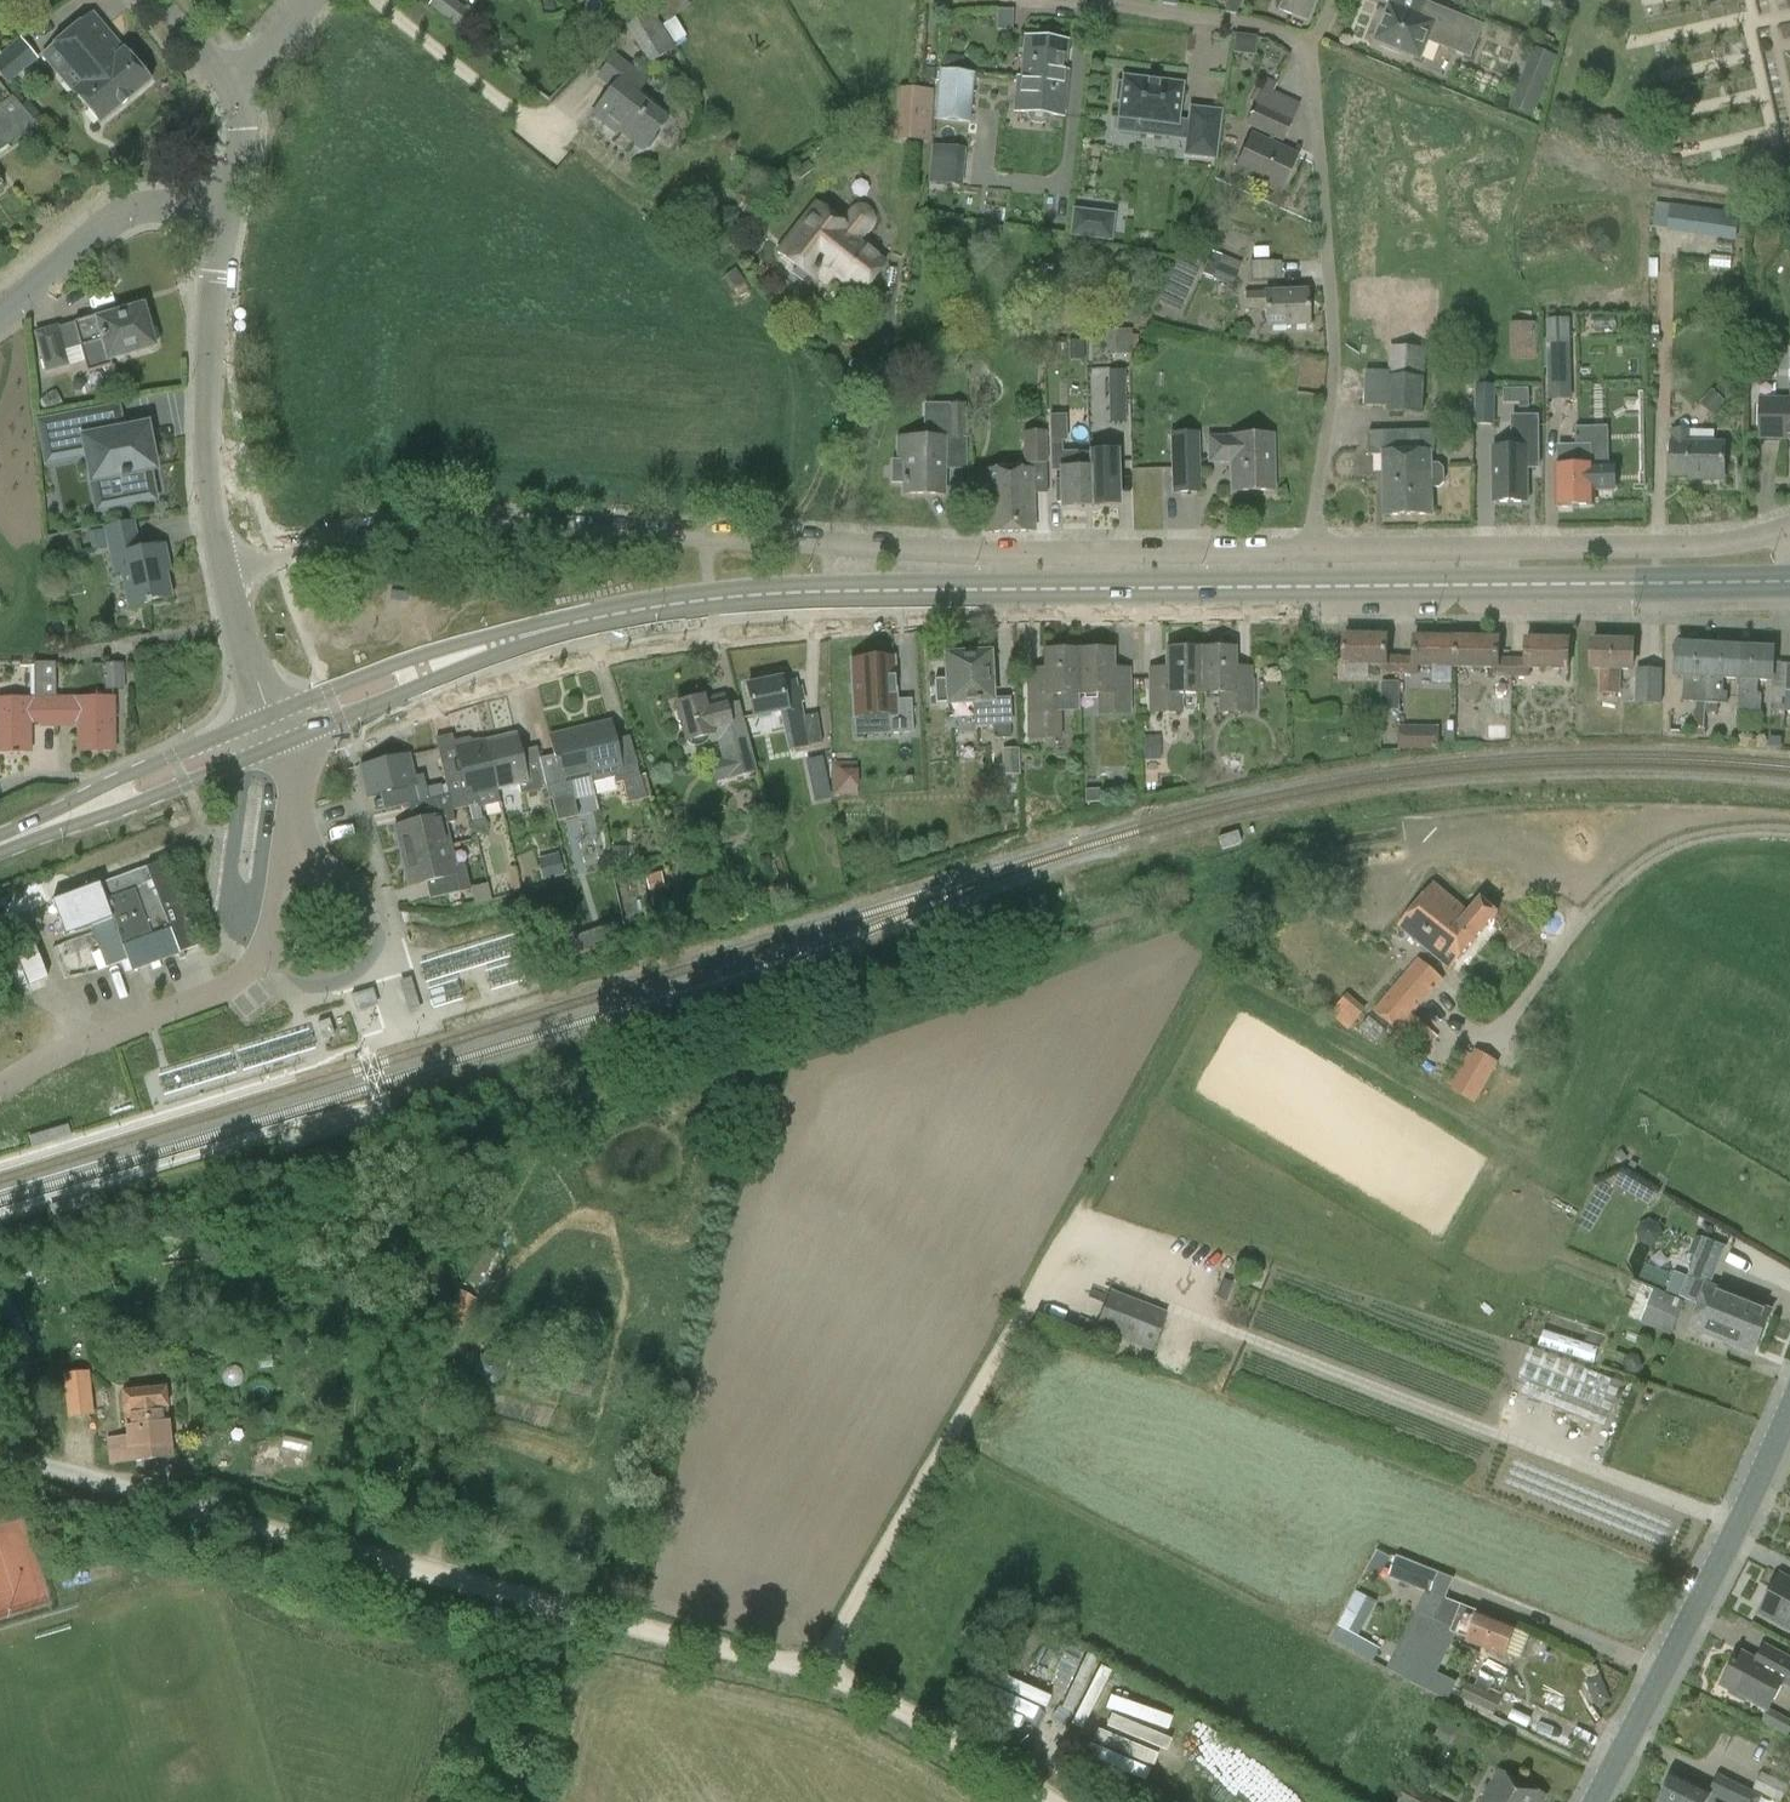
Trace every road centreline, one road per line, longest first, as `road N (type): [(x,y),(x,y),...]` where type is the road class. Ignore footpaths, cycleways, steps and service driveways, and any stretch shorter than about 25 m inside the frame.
road 1 (secondary): [(658,604),(773,594),(1789,579)]
road 2 (residential): [(1307,548),(957,552),(512,520),(379,529),(228,575)]
road 3 (track): [(816,1674),(1081,1208),(1238,905)]
road 4 (track): [(324,1543),(816,1674),(911,1718),(1051,1801)]
road 5 (residential): [(1307,548),(1335,369),(1326,196),(1315,75),(1304,49),(1336,0)]
road 6 (residential): [(1789,531),(1698,546),(1307,548)]
road 7 (tertiary): [(1590,1801),(1690,1620),(1789,1404)]
road 8 (secondary): [(658,604),(541,618),(416,656),(270,717)]
road 9 (secondary): [(278,743),(658,604)]
road 10 (tertiary): [(228,575),(208,418),(222,210)]
road 11 (unclassified): [(0,1451),(324,1543)]
road 12 (residential): [(274,946),(218,992),(58,1055),(0,1087)]
road 13 (secondary): [(270,717),(38,816),(7,842)]
road 14 (secondary): [(7,842),(186,786),(278,743)]
road 15 (unclassified): [(0,313),(130,206),(222,210)]
road 16 (residential): [(274,946),(301,967),(330,967),(364,931),(350,884),(303,871)]
road 17 (track): [(565,1611),(505,1801)]
road 18 (tertiary): [(270,717),(228,575)]
road 19 (tertiary): [(222,210),(237,155),(239,115),(229,82)]
road 20 (residential): [(278,743),(303,871)]

